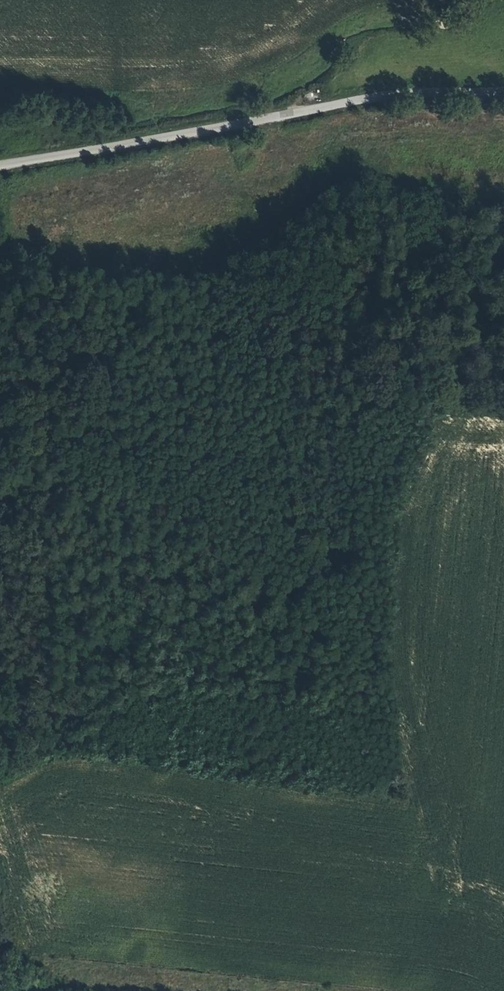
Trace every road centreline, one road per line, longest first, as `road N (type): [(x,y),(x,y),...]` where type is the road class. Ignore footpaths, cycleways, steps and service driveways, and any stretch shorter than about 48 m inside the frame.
road 1 (unclassified): [(503,86),(364,97),(0,163)]

